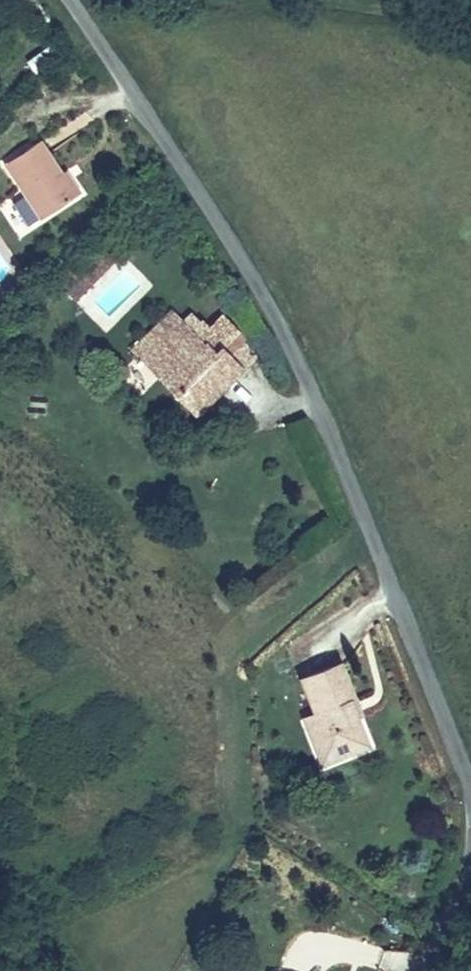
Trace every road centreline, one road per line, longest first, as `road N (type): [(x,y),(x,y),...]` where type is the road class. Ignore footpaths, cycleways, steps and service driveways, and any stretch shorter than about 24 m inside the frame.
road 1 (unclassified): [(72,0),(302,373),(470,776)]
road 2 (track): [(319,0),(470,12)]

